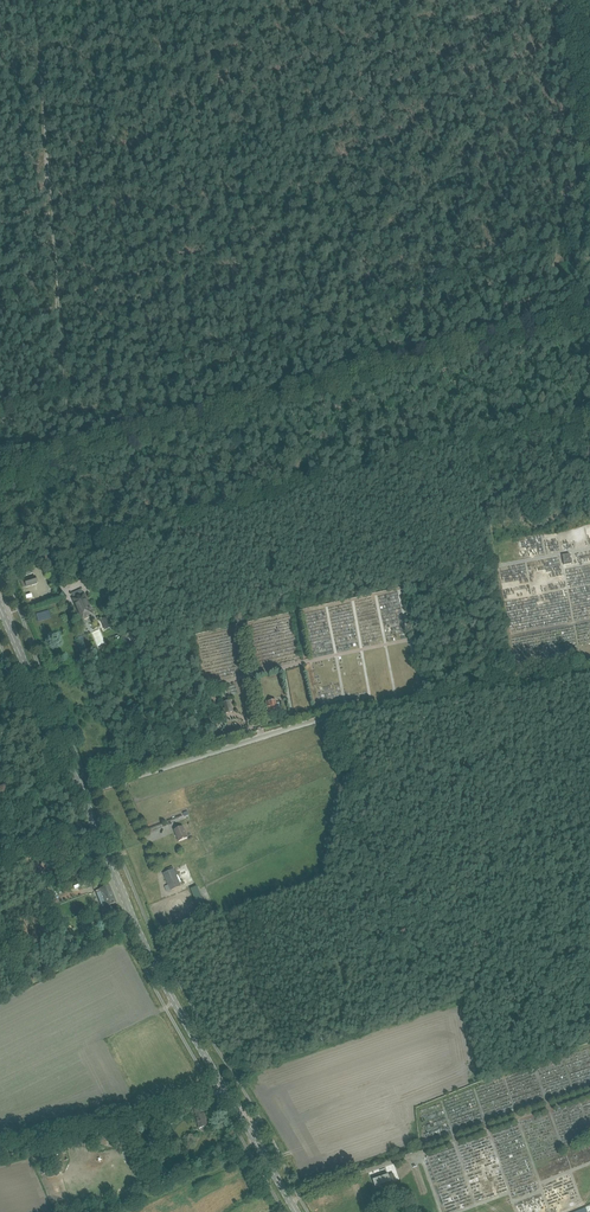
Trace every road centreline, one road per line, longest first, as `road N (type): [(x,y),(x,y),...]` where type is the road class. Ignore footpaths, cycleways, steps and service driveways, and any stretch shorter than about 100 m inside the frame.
road 1 (unclassified): [(0,477),(589,312)]
road 2 (unclassified): [(82,795),(352,711),(589,671)]
road 3 (primary): [(295,1211),(157,975),(82,795)]
road 4 (track): [(0,1155),(226,1093)]
road 5 (primary): [(82,795),(0,608)]

